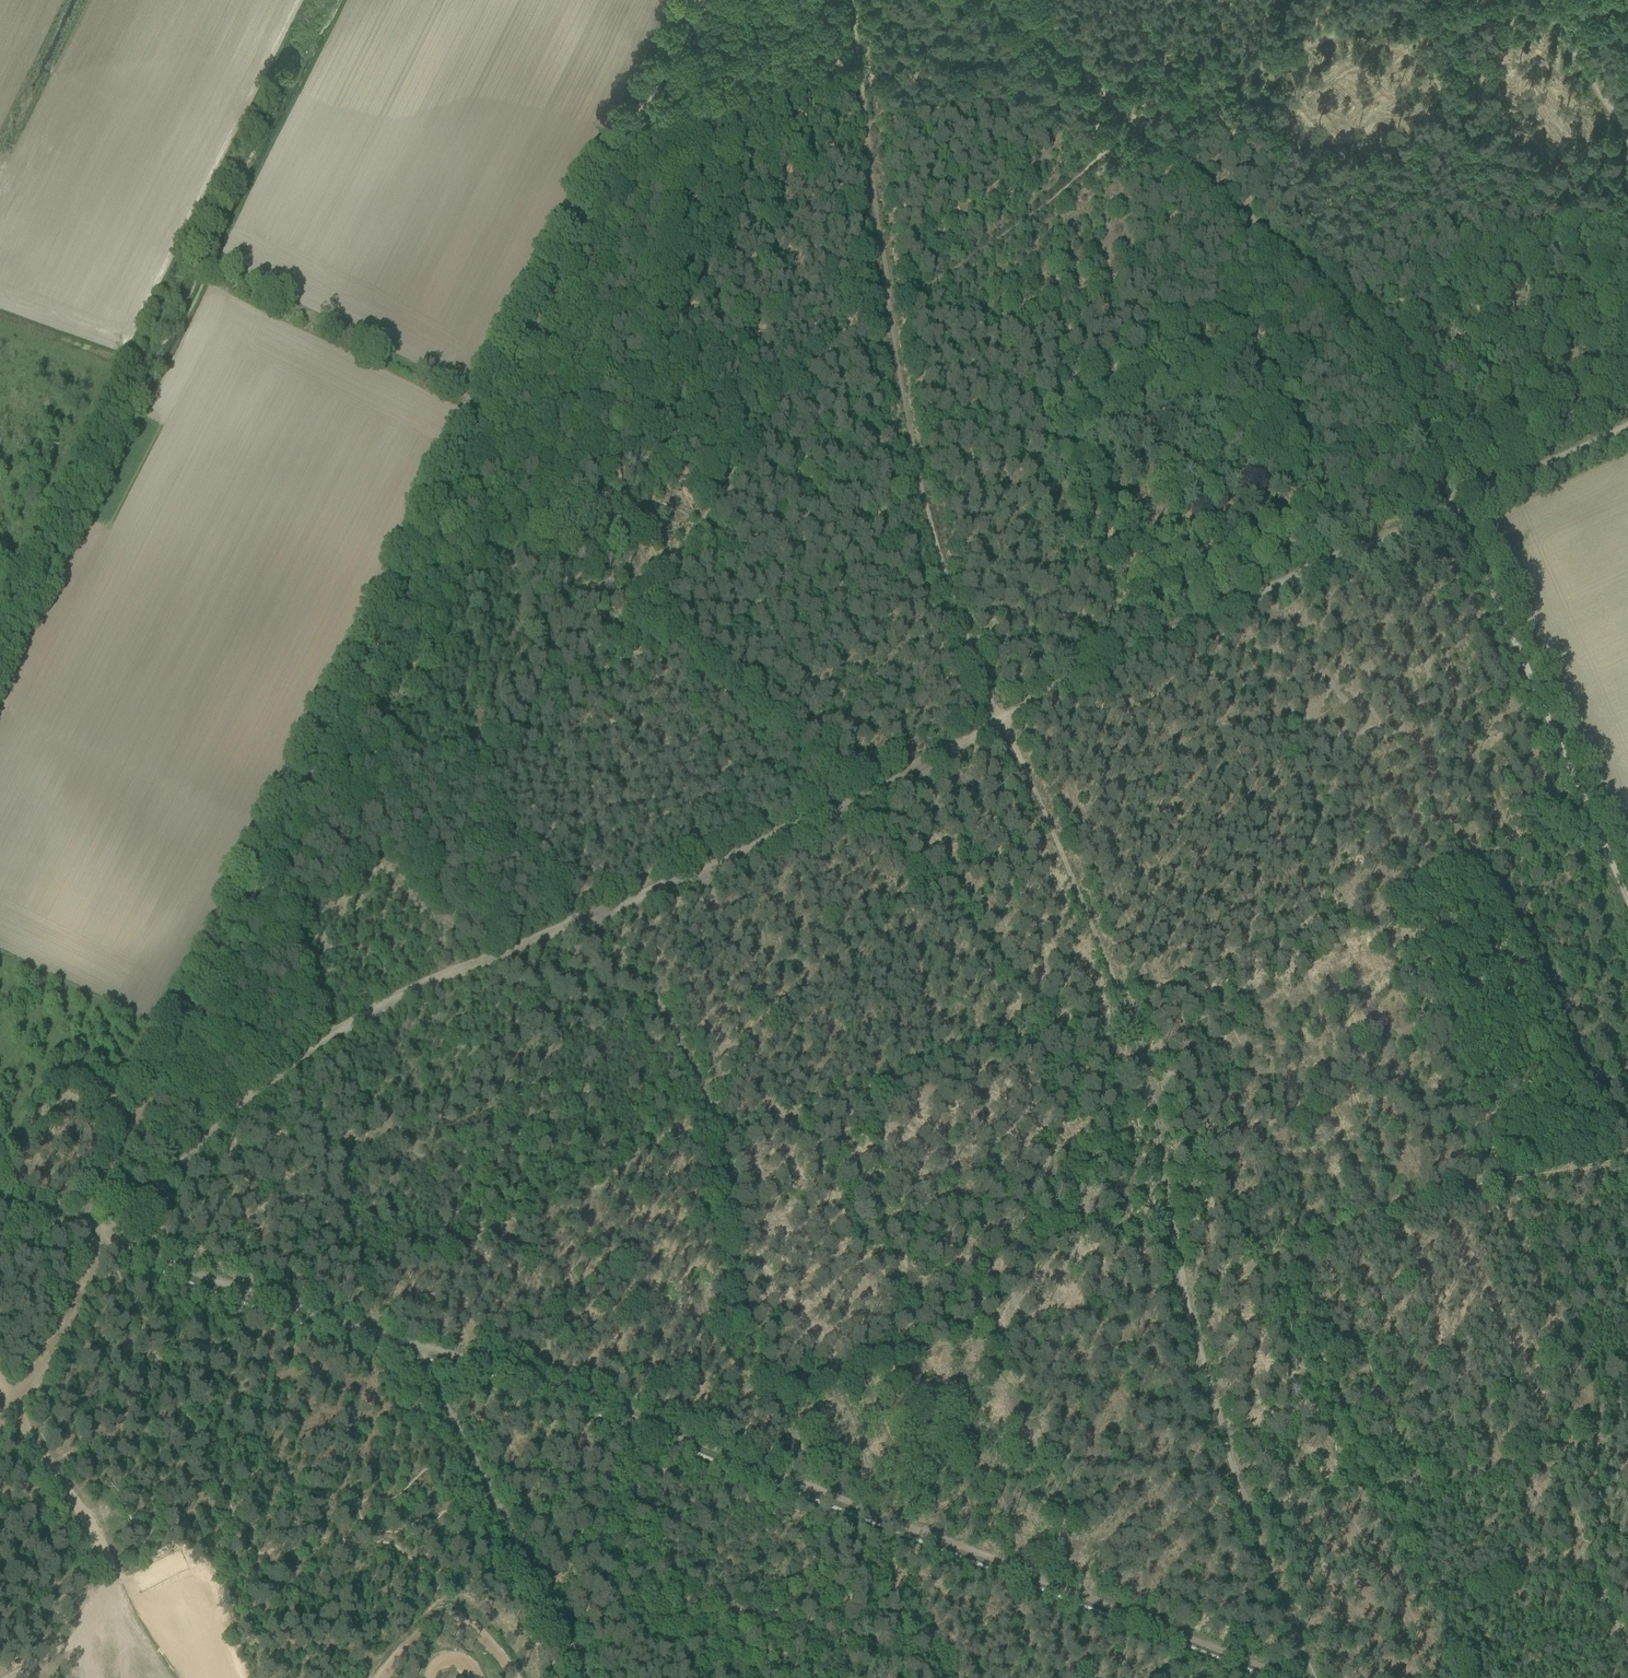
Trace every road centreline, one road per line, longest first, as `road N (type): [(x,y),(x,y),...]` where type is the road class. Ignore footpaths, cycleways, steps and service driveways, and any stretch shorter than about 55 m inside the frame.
road 1 (track): [(703,0),(79,1231)]
road 2 (track): [(579,920),(337,1035),(248,1102),(135,1216)]
road 3 (track): [(1366,341),(1410,400),(1441,462),(1597,826)]
road 4 (track): [(415,1349),(901,1530)]
road 5 (track): [(1245,1498),(1186,1291),(1124,1013)]
road 6 (track): [(1204,623),(1627,429)]
road 7 (track): [(1001,720),(937,547),(893,309)]
road 8 (track): [(780,1400),(1186,1291)]
road 9 (track): [(728,1145),(1124,1013)]
road 10 (track): [(901,1530),(1278,1677)]
road 11 (track): [(1627,1449),(1564,1454),(1399,1492),(1245,1498)]
road 12 (track): [(492,431),(381,360),(195,274)]
road 13 (track): [(1495,1187),(1186,1291)]
road 14 (track): [(110,1242),(202,1281),(415,1349)]
road 15 (track): [(1124,1013),(1001,720)]
road 16 (track): [(1144,130),(1431,0)]
road 17 (track): [(163,1677),(15,1401)]
road 18 (track): [(893,309),(1033,217),(1144,130)]
road 19 (track): [(1144,130),(1301,271),(1359,334)]
road 20 (track): [(728,1145),(750,1325),(759,1365),(780,1400)]
road 21 (track): [(1124,1013),(1365,918)]
road 22 (track): [(848,804),(621,902)]
road 23 (track): [(664,587),(797,387)]
road 24 (track): [(1377,914),(1597,826)]
road 25 (track): [(1001,720),(1204,623)]
road 26 (track): [(579,920),(638,976),(685,1041),(706,1089)]
road 27 (track): [(1313,1677),(1245,1498)]
road 28 (track): [(15,1401),(110,1242)]
road 29 (track): [(893,309),(873,142)]
road 30 (track): [(1001,720),(856,801)]
road 31 (track): [(944,1677),(894,1588),(889,1563),(901,1530)]
road 32 (track): [(873,142),(857,0)]
road 33 (track): [(522,1550),(585,1677)]
road 34 (track): [(420,1356),(483,1477)]
road 35 (track): [(1000,0),(1100,89)]
road 36 (track): [(1606,111),(1542,0)]
road 37 (track): [(797,387),(823,358),(893,309)]

